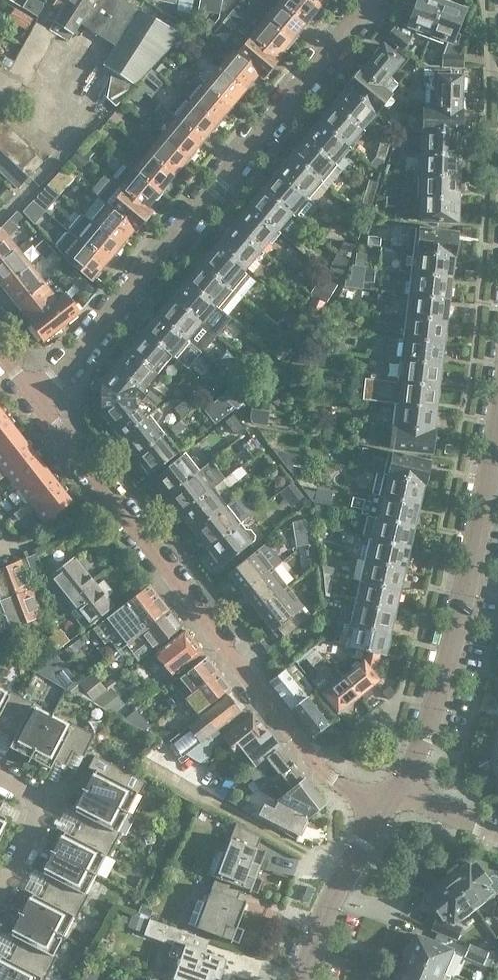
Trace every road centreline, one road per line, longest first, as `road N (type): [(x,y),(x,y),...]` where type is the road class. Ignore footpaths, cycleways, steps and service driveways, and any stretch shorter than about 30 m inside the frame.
road 1 (residential): [(380,808),(333,778),(291,734),(48,396)]
road 2 (residential): [(48,396),(373,0)]
road 3 (tertiary): [(400,781),(425,736),(458,619),(497,421)]
road 4 (tertiary): [(299,979),(328,897),(380,808)]
road 5 (residential): [(0,895),(42,810),(41,795),(0,773)]

